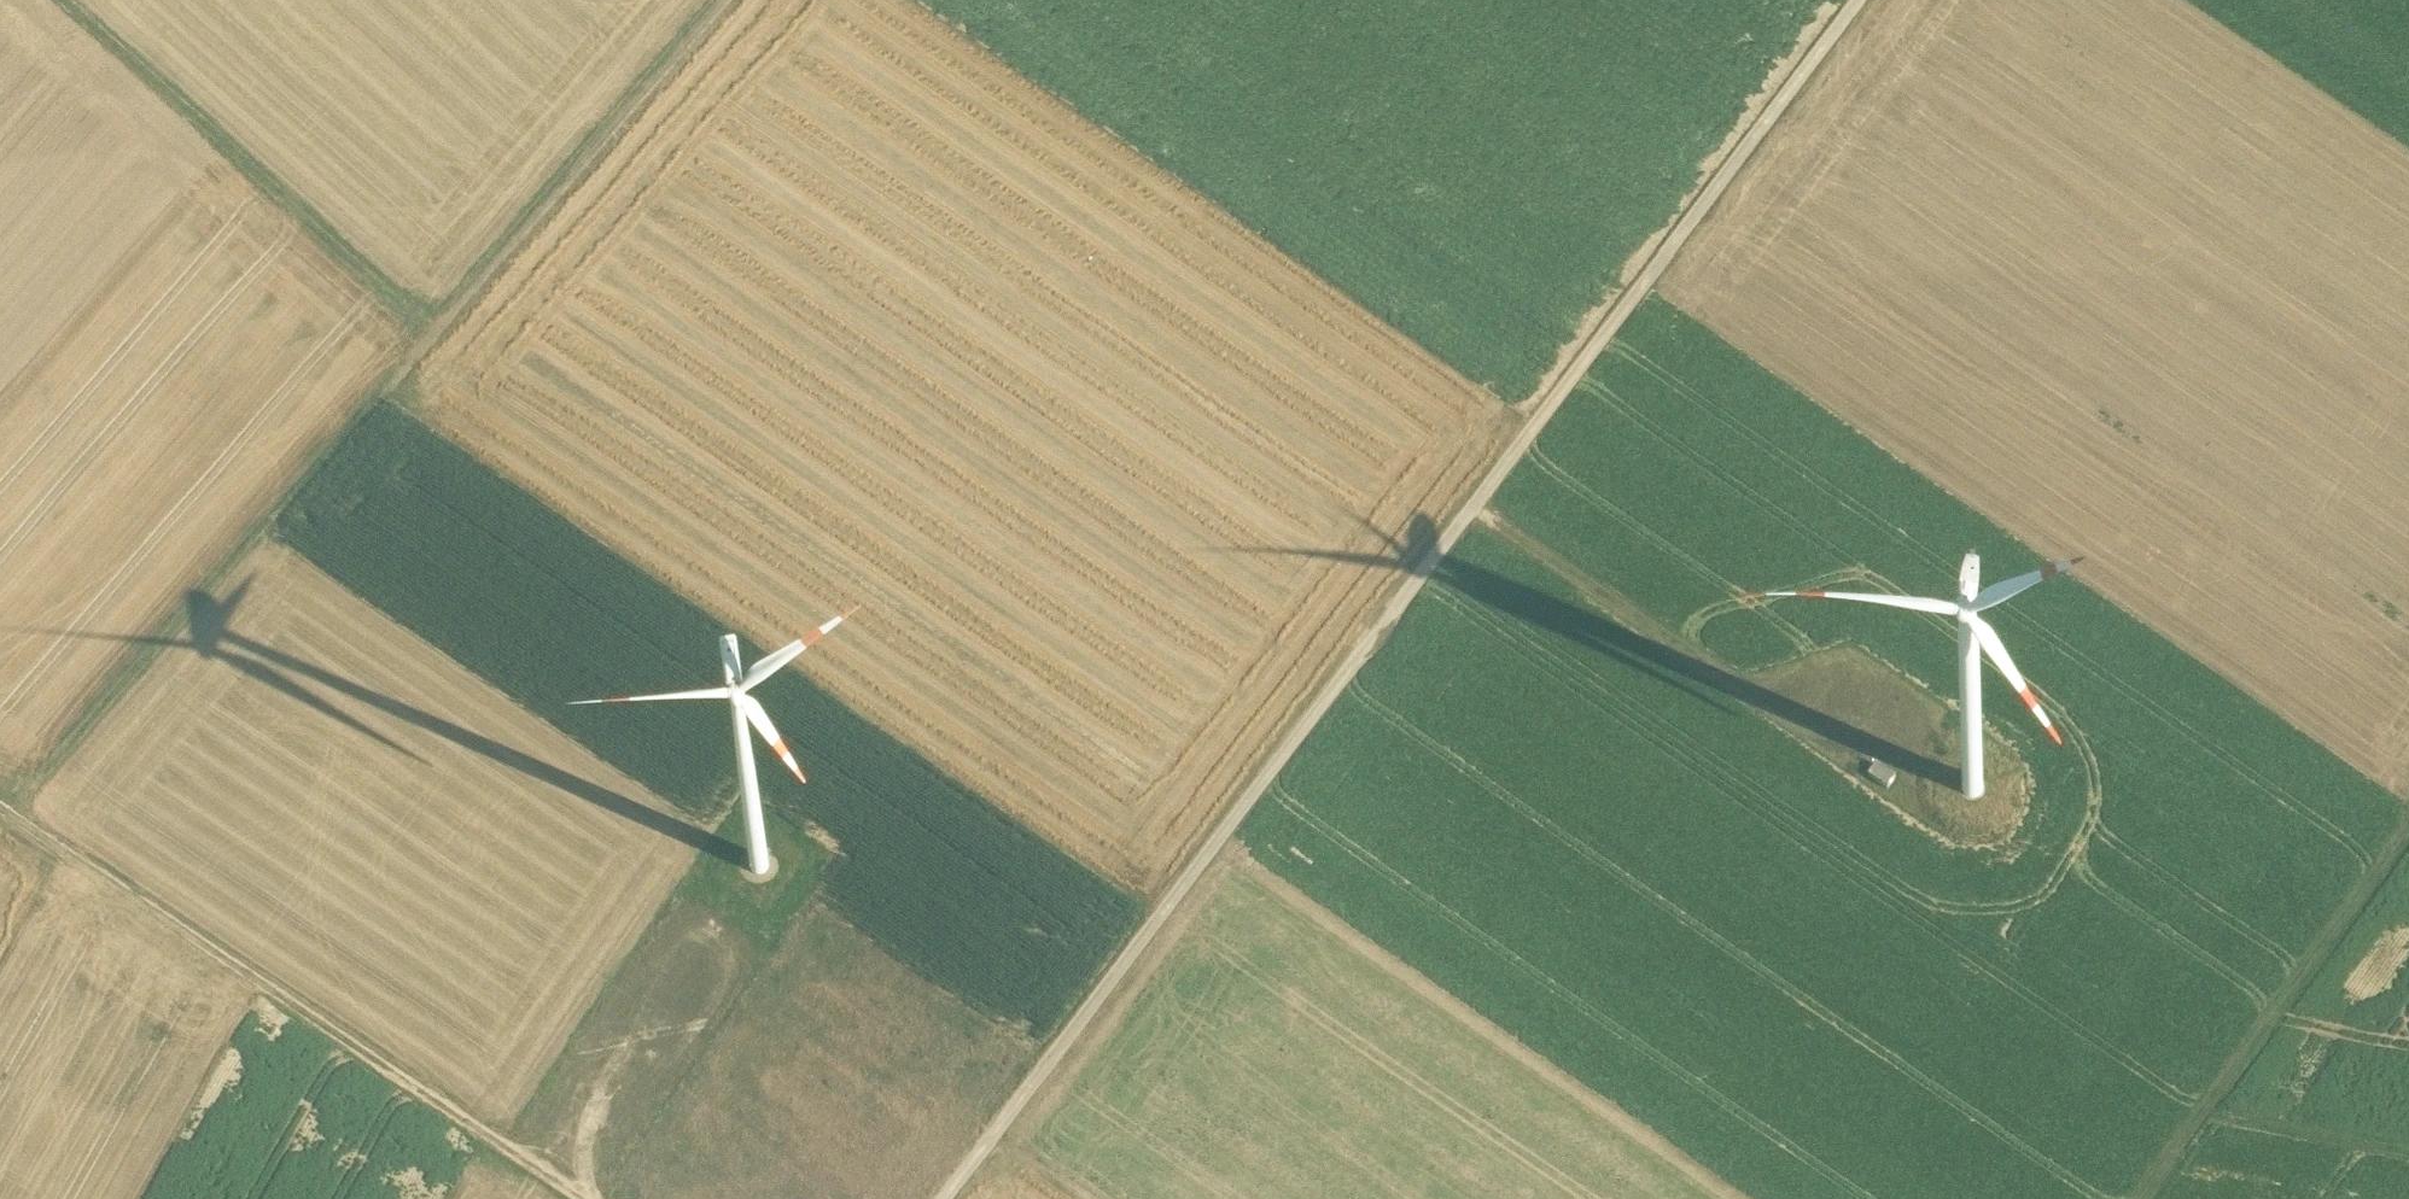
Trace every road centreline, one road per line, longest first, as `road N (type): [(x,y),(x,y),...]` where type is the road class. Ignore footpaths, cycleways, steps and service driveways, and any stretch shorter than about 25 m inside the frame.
road 1 (track): [(67,0),(449,343),(752,0)]
road 2 (track): [(950,1198),(1474,510)]
road 3 (track): [(0,814),(562,1184)]
road 4 (track): [(449,343),(25,831)]
road 5 (track): [(1474,510),(1867,0)]
road 6 (track): [(2408,873),(2168,1198)]
road 7 (track): [(1474,510),(1730,683)]
road 8 (track): [(2224,1122),(2408,1159)]

